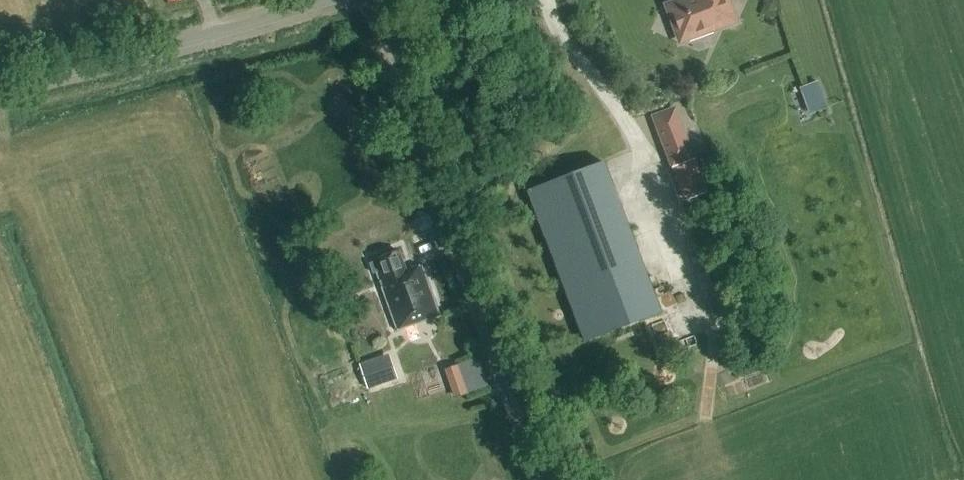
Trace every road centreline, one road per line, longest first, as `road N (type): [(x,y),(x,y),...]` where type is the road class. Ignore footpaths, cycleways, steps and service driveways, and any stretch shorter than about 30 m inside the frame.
road 1 (track): [(378,0),(550,479)]
road 2 (unclassified): [(0,87),(323,0)]

